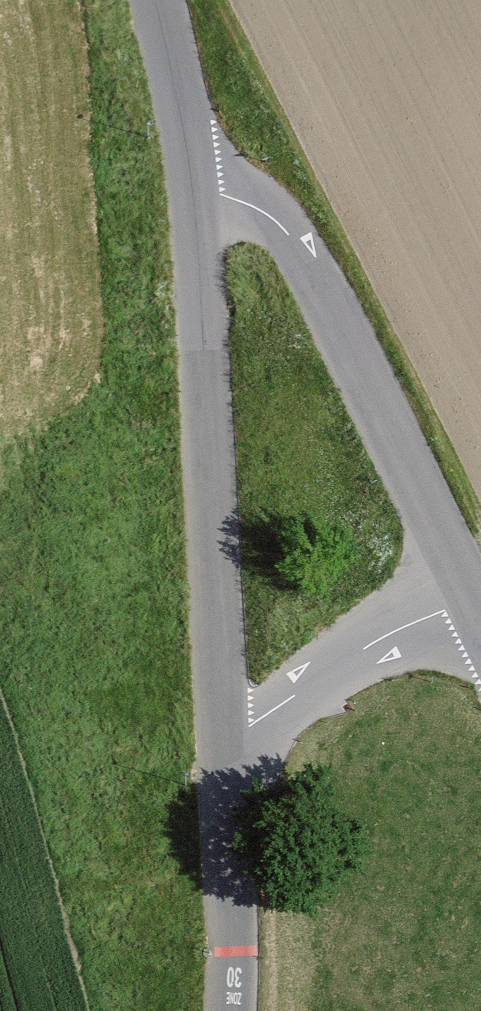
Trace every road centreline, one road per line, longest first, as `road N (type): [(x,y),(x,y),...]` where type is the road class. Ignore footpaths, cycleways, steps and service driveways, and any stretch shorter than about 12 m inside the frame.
road 1 (unclassified): [(196,200),(224,725)]
road 2 (unclassified): [(470,603),(303,251),(276,214),(245,201),(196,200)]
road 3 (unclassified): [(224,725),(233,1010)]
road 4 (unclassified): [(224,725),(297,704),(413,622),(470,603)]
road 5 (unclassified): [(157,0),(185,101),(196,200)]

